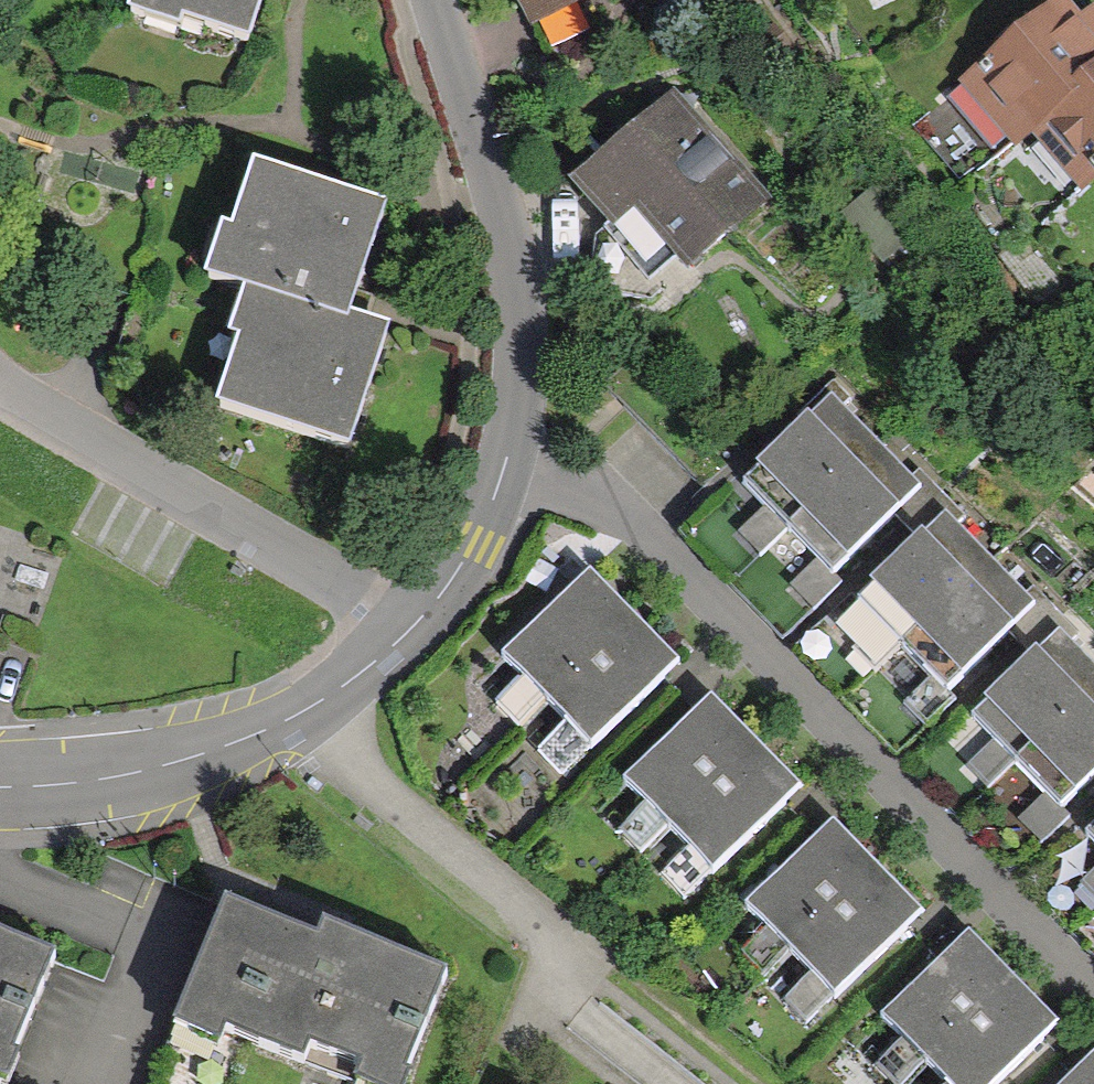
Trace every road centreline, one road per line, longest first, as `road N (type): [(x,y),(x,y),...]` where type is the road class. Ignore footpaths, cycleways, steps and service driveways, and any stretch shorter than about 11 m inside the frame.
road 1 (residential): [(506,469),(613,503),(1093,993)]
road 2 (residential): [(0,357),(40,390),(421,623)]
road 3 (residential): [(506,469),(519,322),(503,222),(433,0)]
road 4 (residential): [(0,784),(144,770),(264,733),(317,705),(421,623)]
road 5 (residential): [(421,623),(468,559),(506,469)]

